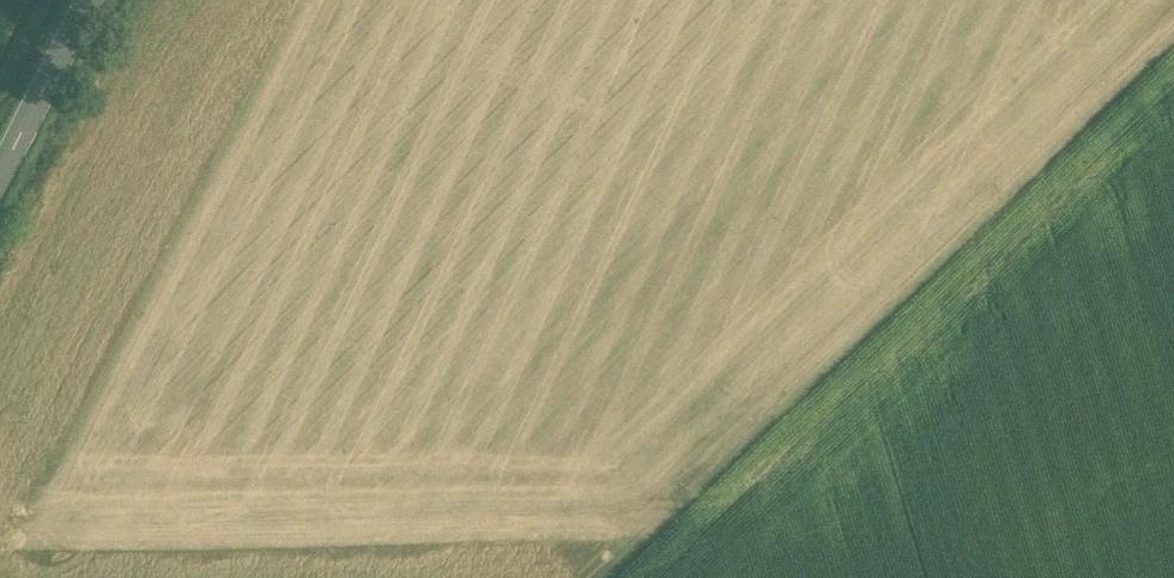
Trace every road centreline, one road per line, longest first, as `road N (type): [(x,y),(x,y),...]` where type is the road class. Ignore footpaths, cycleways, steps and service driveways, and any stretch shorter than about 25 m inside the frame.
road 1 (secondary): [(0,170),(87,0)]

